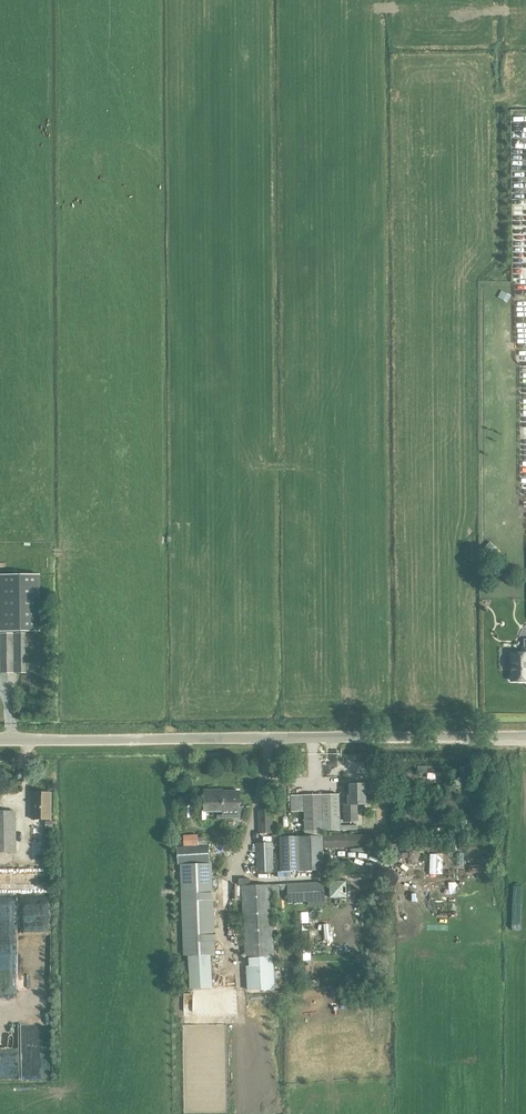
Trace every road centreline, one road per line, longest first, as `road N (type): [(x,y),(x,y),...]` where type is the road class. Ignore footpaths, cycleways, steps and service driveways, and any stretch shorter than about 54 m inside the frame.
road 1 (unclassified): [(0,740),(525,736)]

